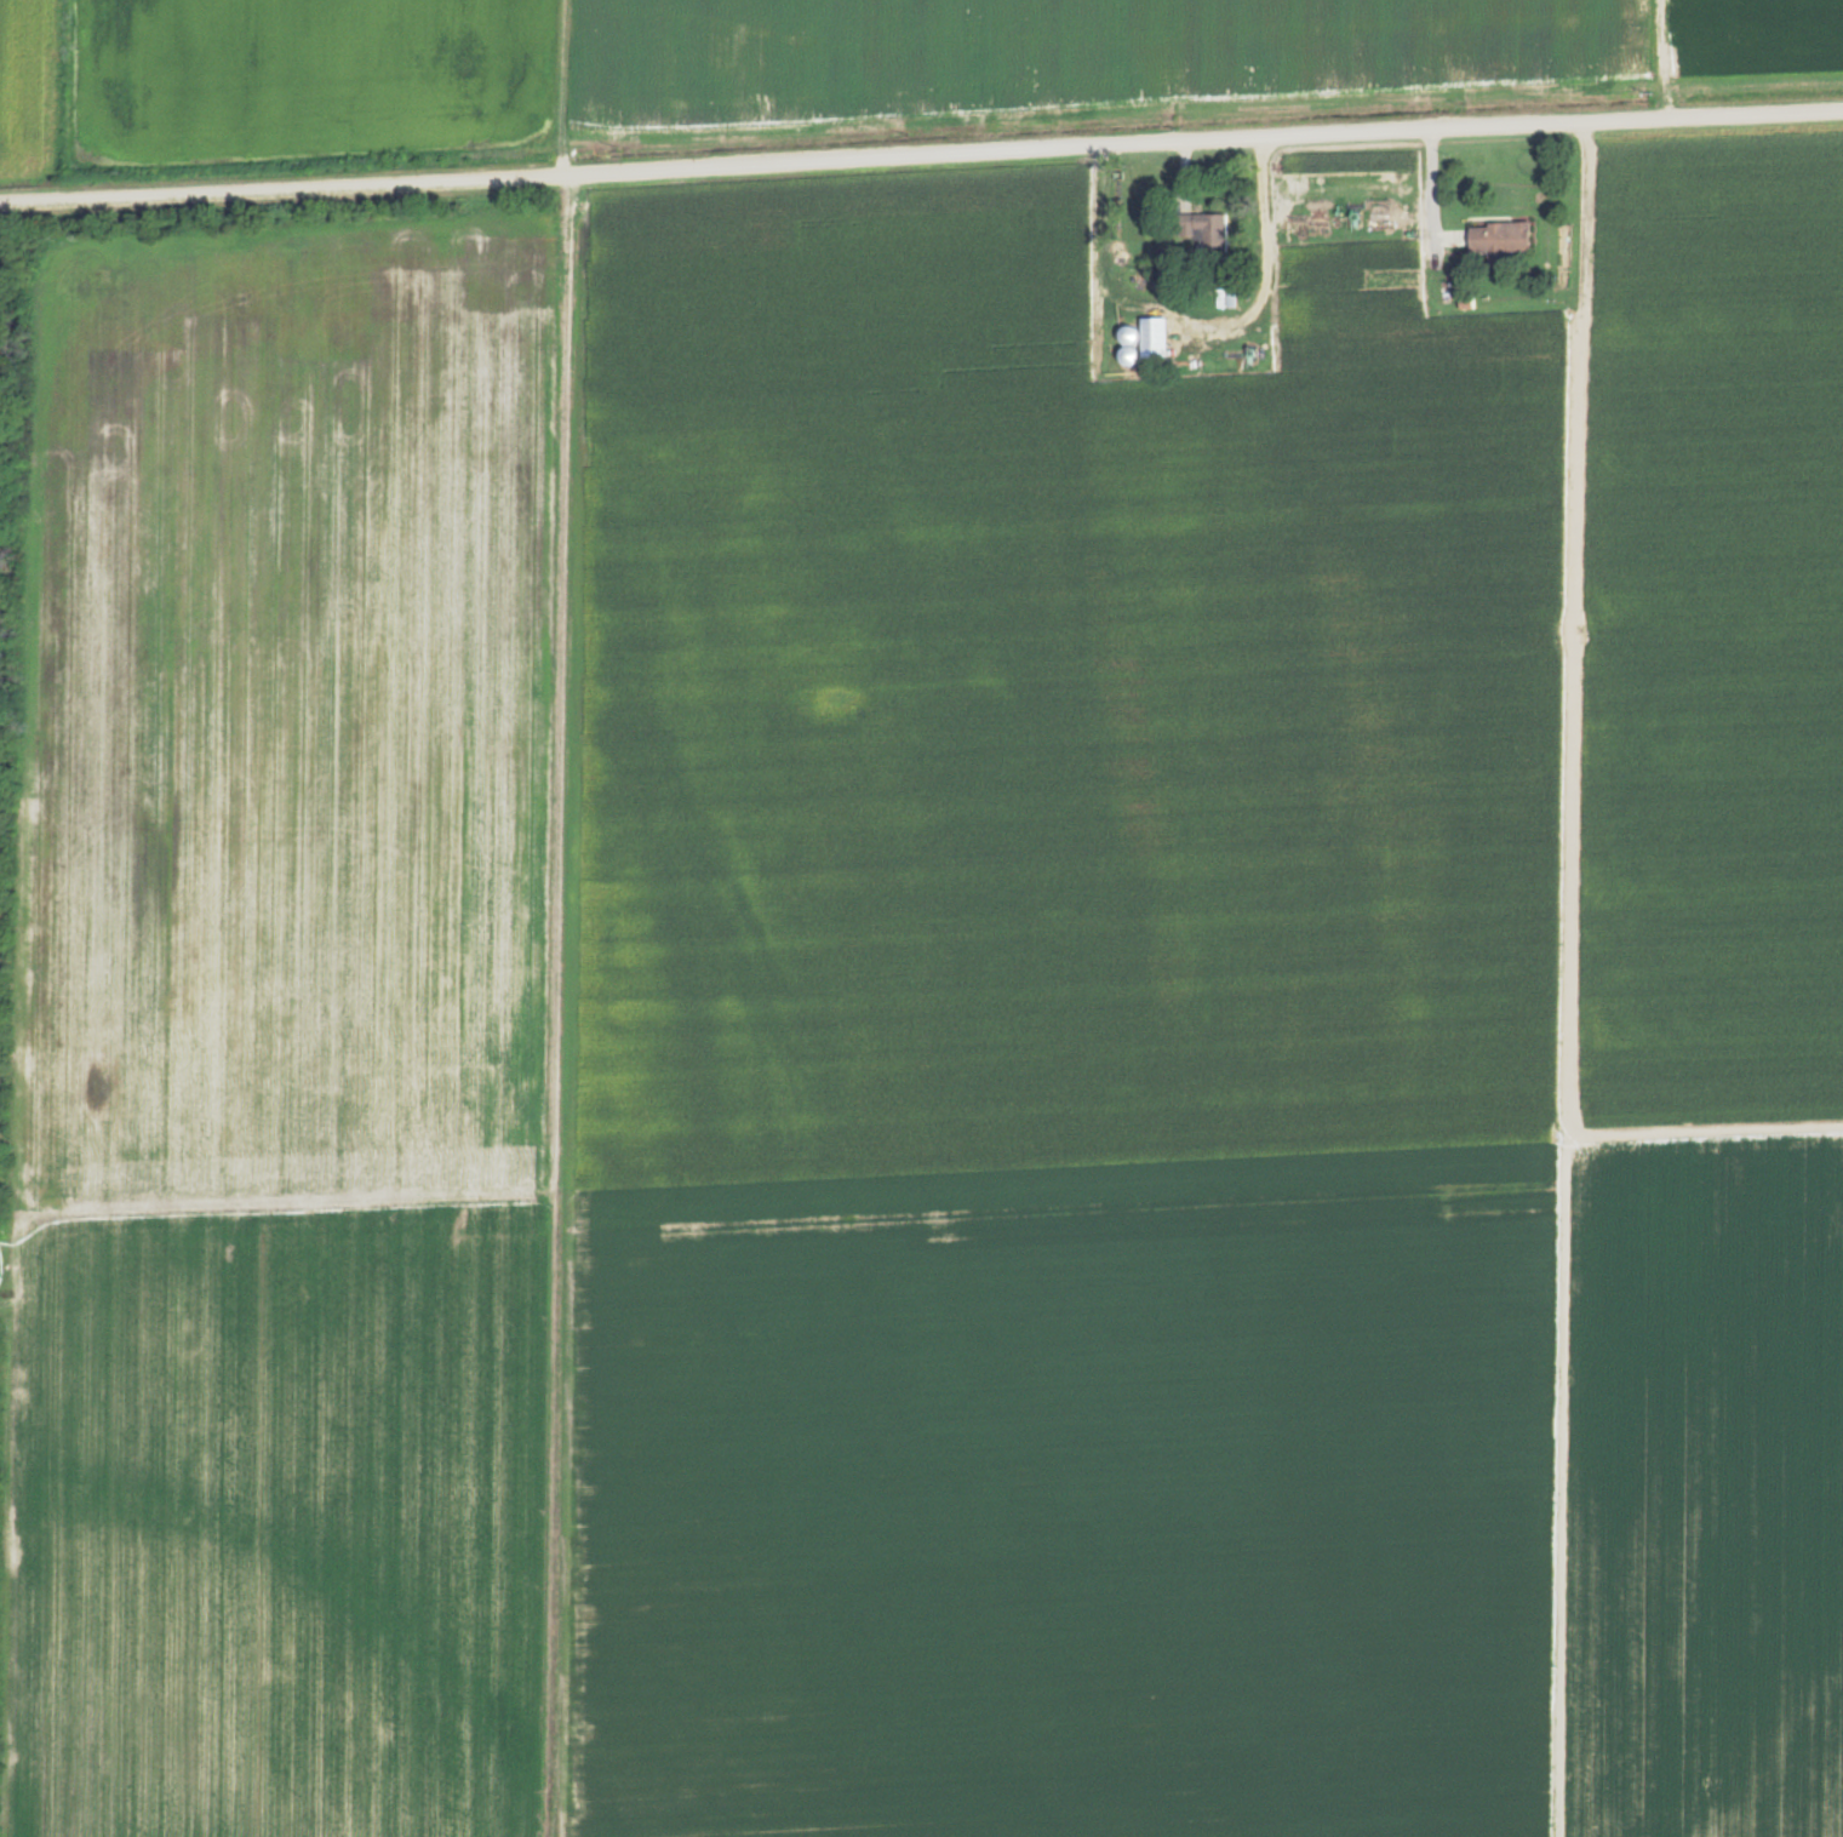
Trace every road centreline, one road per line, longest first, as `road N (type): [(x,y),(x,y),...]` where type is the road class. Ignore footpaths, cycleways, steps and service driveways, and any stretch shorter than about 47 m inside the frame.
road 1 (residential): [(0,201),(1842,109)]

